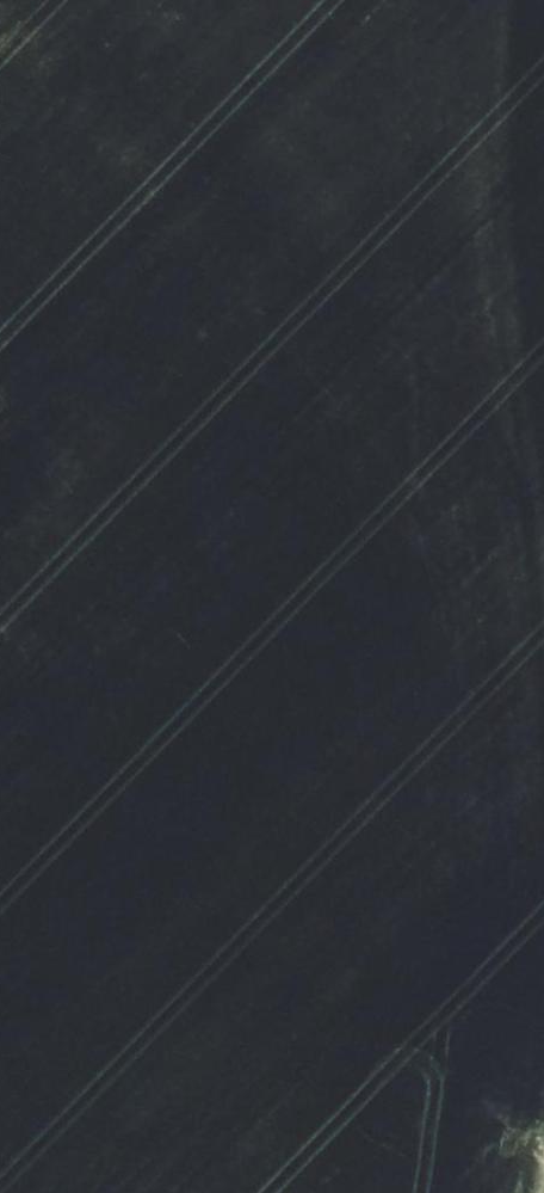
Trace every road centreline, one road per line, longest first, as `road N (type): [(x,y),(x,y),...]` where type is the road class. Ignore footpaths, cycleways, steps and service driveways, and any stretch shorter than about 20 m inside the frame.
road 1 (track): [(543,599),(526,453)]

